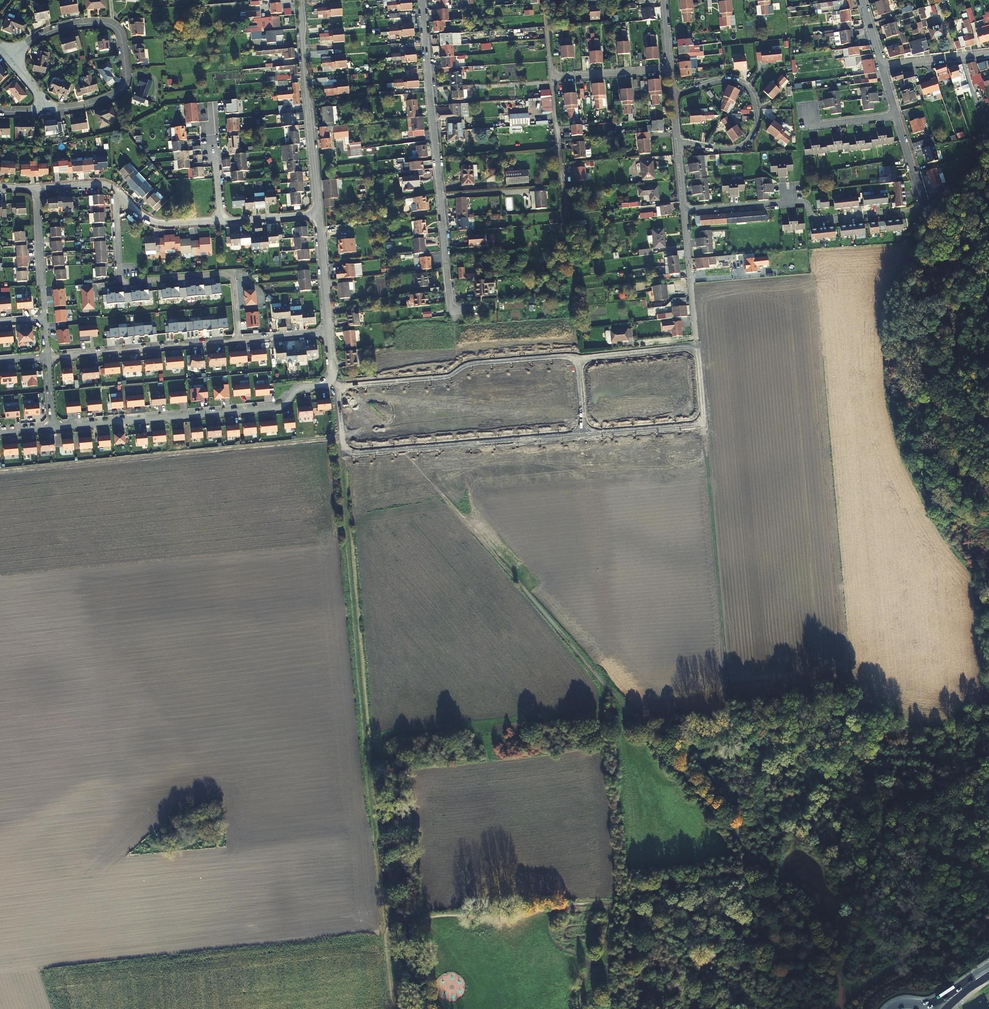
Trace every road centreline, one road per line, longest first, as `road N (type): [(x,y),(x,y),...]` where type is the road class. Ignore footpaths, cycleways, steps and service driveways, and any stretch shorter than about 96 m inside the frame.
road 1 (track): [(410,922),(399,837),(372,796),(341,439)]
road 2 (track): [(633,716),(400,450)]
road 3 (track): [(0,471),(341,439)]
road 4 (residential): [(422,0),(451,311)]
road 5 (residential): [(55,428),(275,409),(297,390),(329,381)]
road 6 (residential): [(115,190),(122,280),(229,274),(240,341)]
road 7 (residential): [(46,111),(122,90),(119,32),(106,23),(72,25),(8,55)]
road 8 (track): [(366,732),(594,711),(607,688)]
road 9 (residential): [(337,388),(448,377),(467,364),(579,358)]
road 10 (residential): [(342,449),(585,434)]
road 11 (residential): [(300,0),(318,213)]
road 12 (residential): [(677,141),(737,148),(751,135),(756,115),(750,93),(733,82),(673,97)]
road 13 (residential): [(240,341),(48,358)]
road 14 (track): [(988,901),(838,1008)]
road 15 (residential): [(552,77),(567,242)]
road 16 (residential): [(788,202),(806,204),(818,220),(925,209)]
road 17 (residential): [(684,211),(696,343)]
road 18 (residential): [(44,318),(36,189)]
road 19 (residential): [(318,213),(328,333)]
road 20 (residential): [(585,434),(705,424)]
road 21 (residential): [(579,358),(697,352)]

